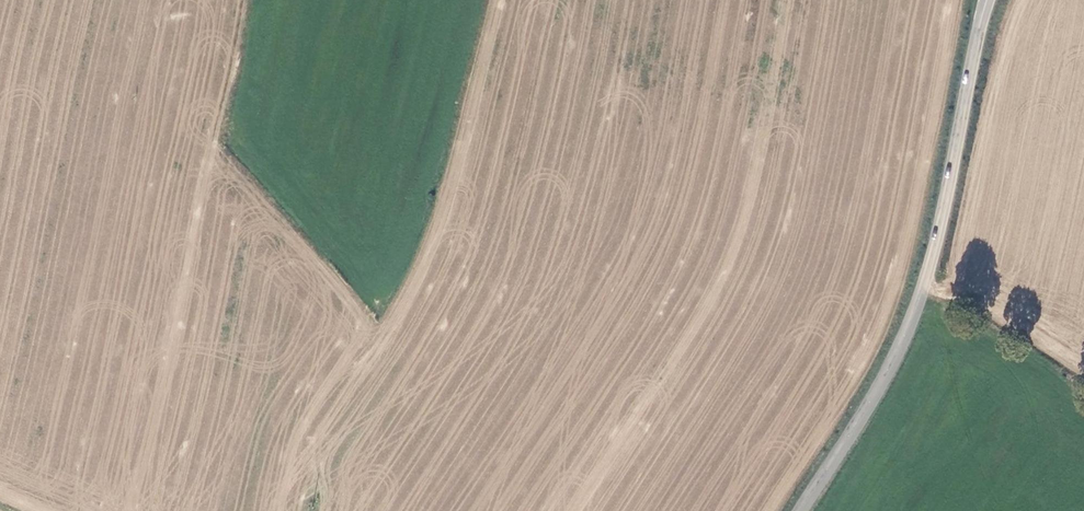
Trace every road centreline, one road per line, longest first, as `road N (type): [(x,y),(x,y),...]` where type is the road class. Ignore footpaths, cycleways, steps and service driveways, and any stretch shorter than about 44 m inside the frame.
road 1 (tertiary): [(798,510),(886,375),(917,301),(987,0)]

